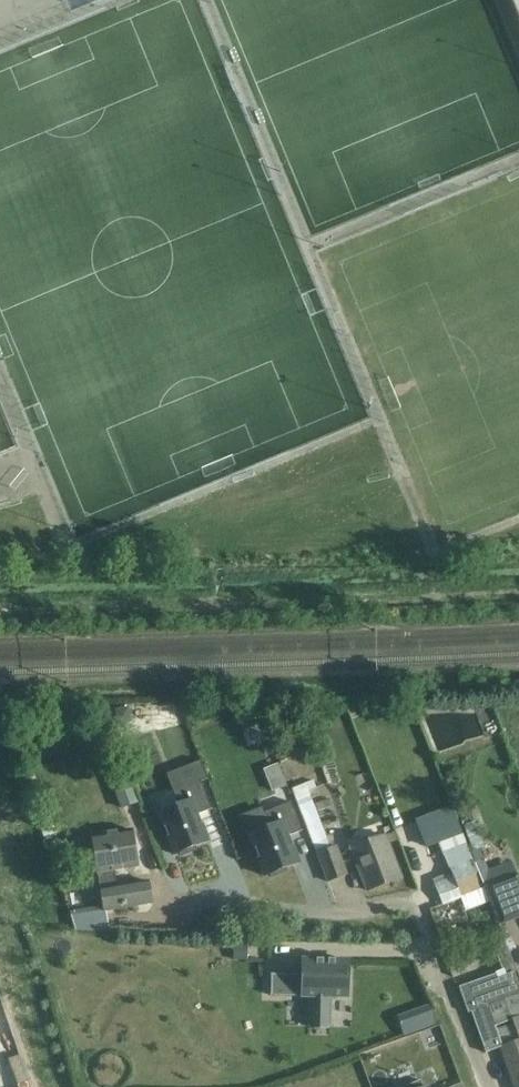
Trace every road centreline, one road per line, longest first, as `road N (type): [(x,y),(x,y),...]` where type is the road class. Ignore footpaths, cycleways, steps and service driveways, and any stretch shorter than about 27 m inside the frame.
road 1 (residential): [(489,1086),(410,903),(354,914),(181,899)]

